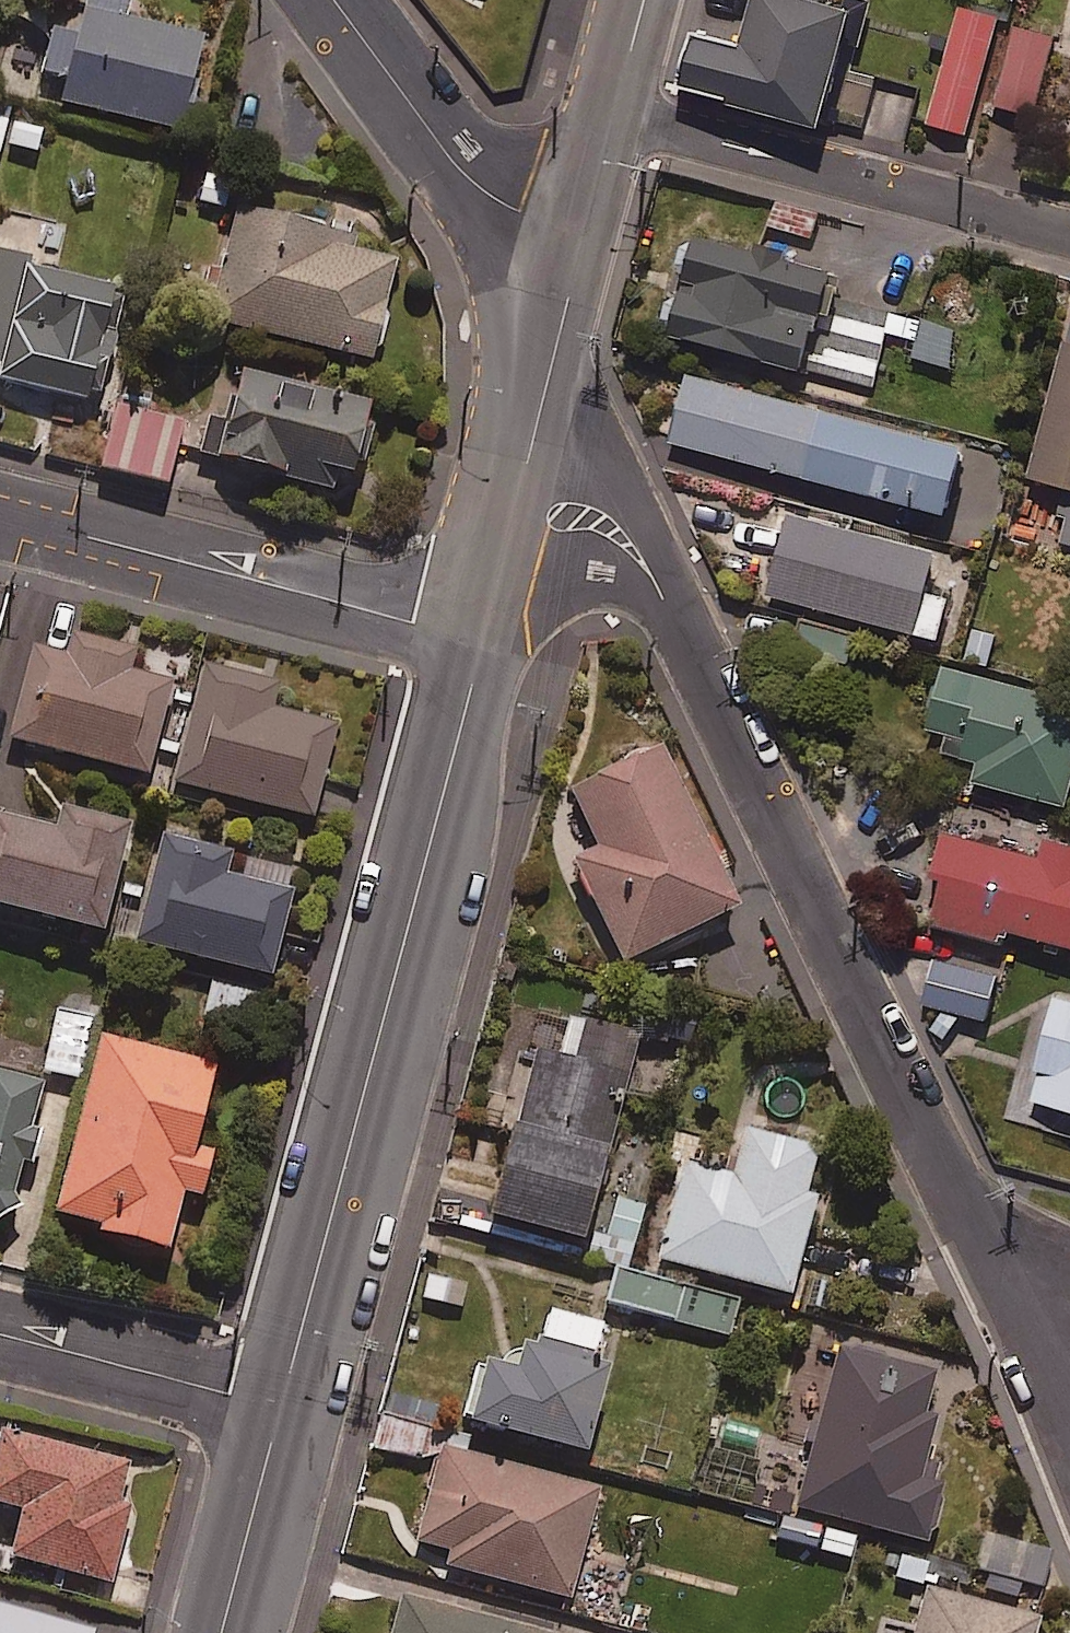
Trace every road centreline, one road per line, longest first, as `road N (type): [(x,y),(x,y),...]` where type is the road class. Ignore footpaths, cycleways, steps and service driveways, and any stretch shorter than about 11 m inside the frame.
road 1 (residential): [(1021,1307),(858,968),(638,545),(526,498)]
road 2 (tertiary): [(279,1408),(486,640)]
road 3 (residential): [(0,515),(486,640)]
road 4 (residential): [(615,117),(1069,237)]
road 5 (residential): [(340,0),(568,292)]
road 6 (residential): [(0,1336),(279,1408)]
road 7 (tertiary): [(217,1632),(279,1408)]
road 8 (tertiary): [(526,498),(568,292)]
road 9 (tertiary): [(568,292),(615,117)]
road 10 (tertiary): [(486,640),(526,498)]
road 11 (residential): [(1069,1424),(1021,1307)]
road 12 (tertiary): [(615,117),(646,0)]

